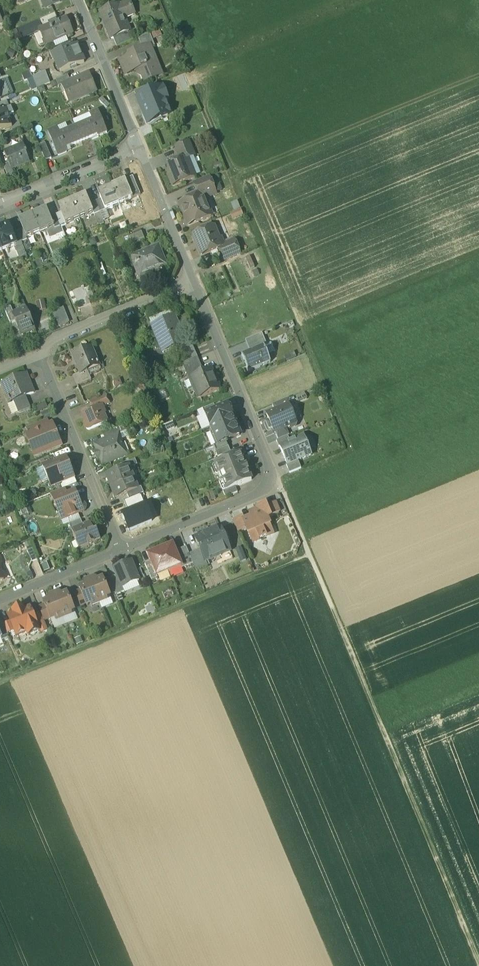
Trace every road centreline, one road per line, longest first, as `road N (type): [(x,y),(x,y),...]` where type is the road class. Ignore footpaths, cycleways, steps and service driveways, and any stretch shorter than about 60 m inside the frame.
road 1 (residential): [(122,554),(265,494),(278,480),(195,279)]
road 2 (track): [(478,961),(336,614)]
road 3 (track): [(310,555),(0,685)]
road 4 (residential): [(122,554),(41,353)]
road 5 (residential): [(41,353),(57,338),(195,279)]
road 6 (residential): [(139,144),(80,0)]
road 7 (residential): [(0,205),(139,144)]
road 8 (residential): [(195,279),(139,144)]
road 9 (track): [(278,480),(336,614)]
road 10 (residential): [(0,604),(122,554)]

